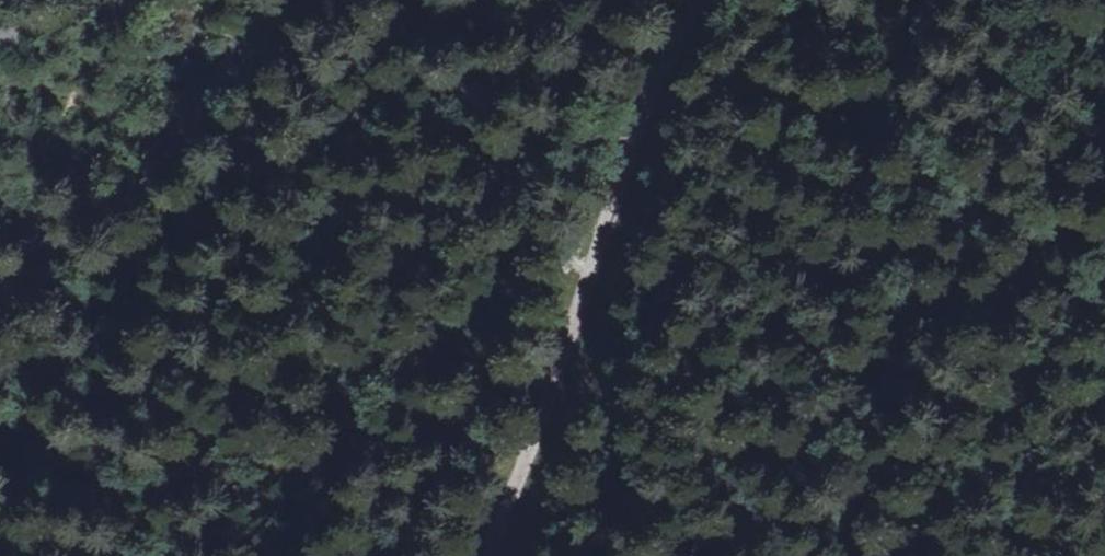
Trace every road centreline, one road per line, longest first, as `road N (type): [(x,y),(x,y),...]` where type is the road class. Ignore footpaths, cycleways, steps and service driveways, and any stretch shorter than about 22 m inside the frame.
road 1 (track): [(704,0),(630,103),(481,555)]
road 2 (track): [(861,555),(1027,386),(1104,331)]

